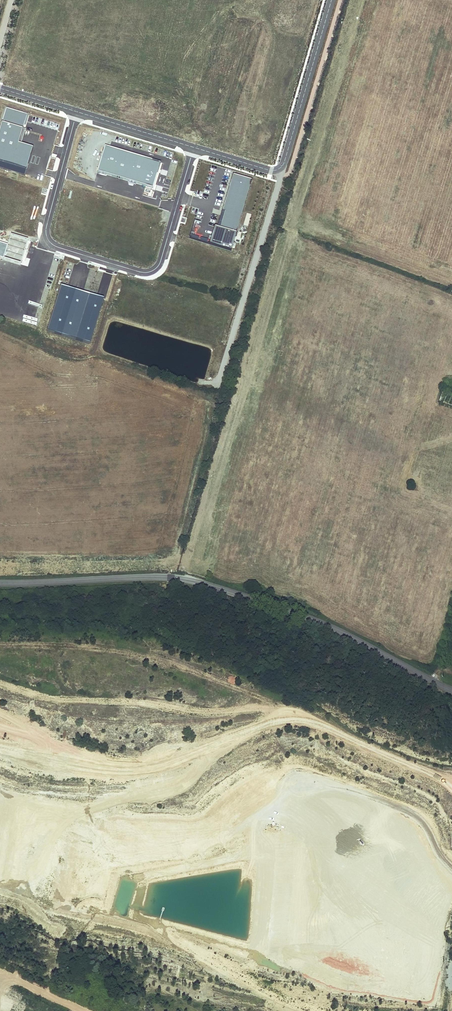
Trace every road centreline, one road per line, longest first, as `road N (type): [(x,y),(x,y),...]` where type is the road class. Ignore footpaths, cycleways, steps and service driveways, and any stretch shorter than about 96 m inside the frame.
road 1 (track): [(265,939),(255,963),(242,967),(191,951),(239,801),(273,775),(302,775),(395,809),(451,867)]
road 2 (tertiary): [(451,691),(300,614),(183,579),(0,583)]
road 3 (unclassified): [(77,113),(46,235),(145,271),(164,256),(194,148)]
road 4 (track): [(304,722),(269,721),(147,766),(110,762),(0,723)]
road 5 (track): [(0,645),(162,660),(261,697)]
road 6 (track): [(239,801),(202,843),(112,852),(0,889)]
road 7 (unclassified): [(194,148),(280,168),(332,0)]
road 8 (track): [(261,697),(451,783)]
road 9 (unclassified): [(77,113),(194,148)]

